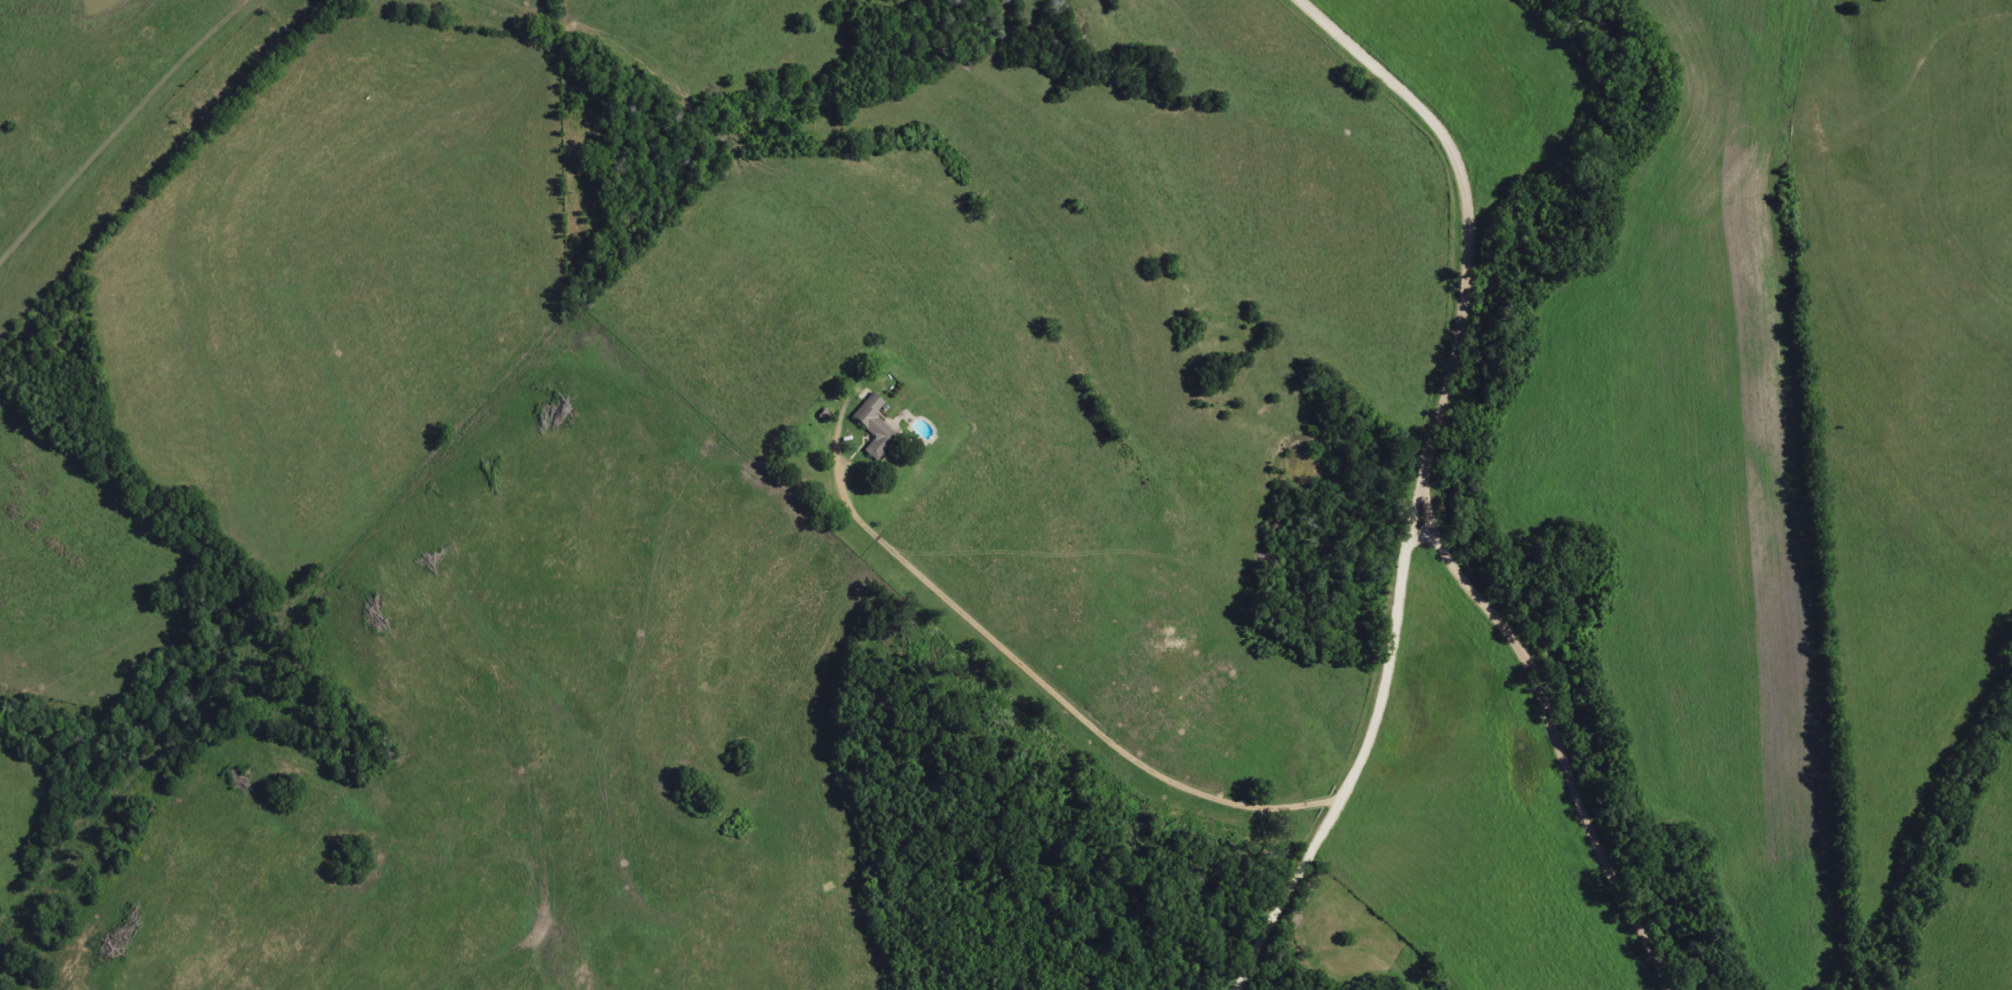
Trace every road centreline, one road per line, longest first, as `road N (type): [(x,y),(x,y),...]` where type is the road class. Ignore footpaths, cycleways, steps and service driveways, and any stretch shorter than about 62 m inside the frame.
road 1 (residential): [(1679,989),(1581,808),(1523,649),(1458,576),(1435,531),(1426,470),(1458,380),(1467,309),(1471,203),(1461,162),(1424,106),(1302,0)]
road 2 (residential): [(1240,989),(1378,726),(1426,470)]

